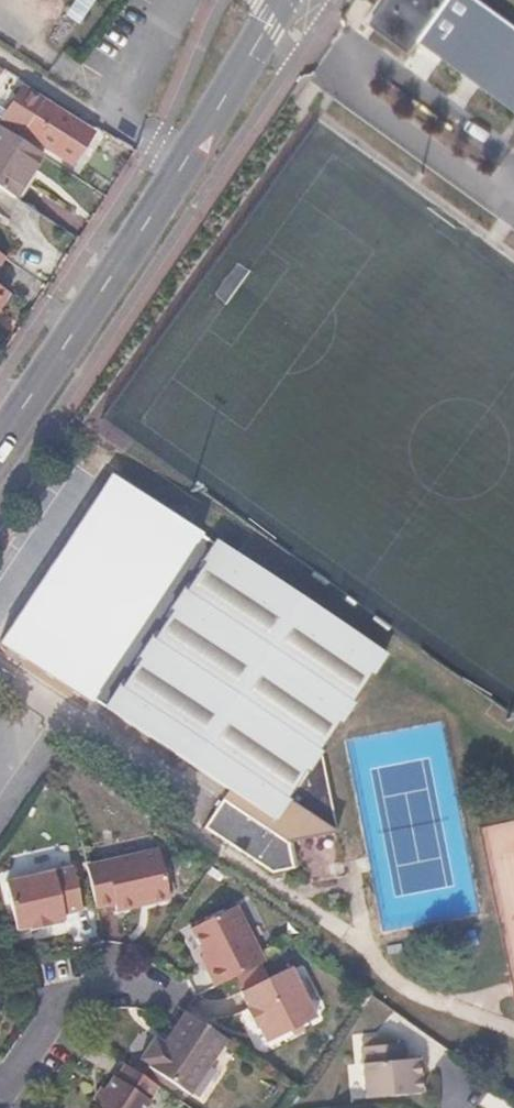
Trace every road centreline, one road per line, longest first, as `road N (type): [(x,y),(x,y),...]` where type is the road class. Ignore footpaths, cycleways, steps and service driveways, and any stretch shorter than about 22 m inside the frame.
road 1 (primary): [(0,443),(185,164)]
road 2 (residential): [(0,49),(185,164)]
road 3 (residential): [(0,1080),(11,1079),(56,1006),(80,992),(109,984),(159,1002)]
road 4 (primary): [(185,164),(282,0)]

